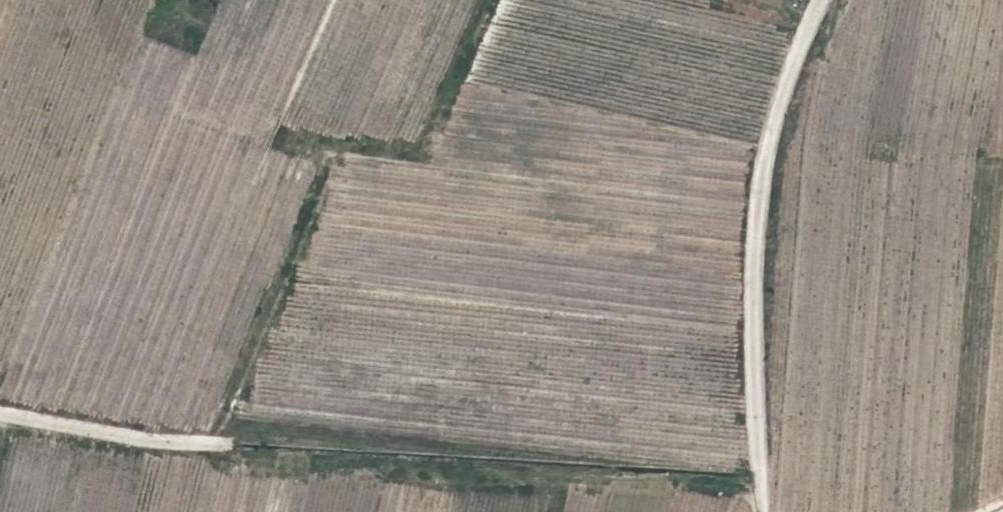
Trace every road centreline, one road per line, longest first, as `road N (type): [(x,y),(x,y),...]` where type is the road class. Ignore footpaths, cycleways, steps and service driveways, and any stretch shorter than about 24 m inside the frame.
road 1 (track): [(822,0),(769,138),(760,187),(752,252),(758,511)]

